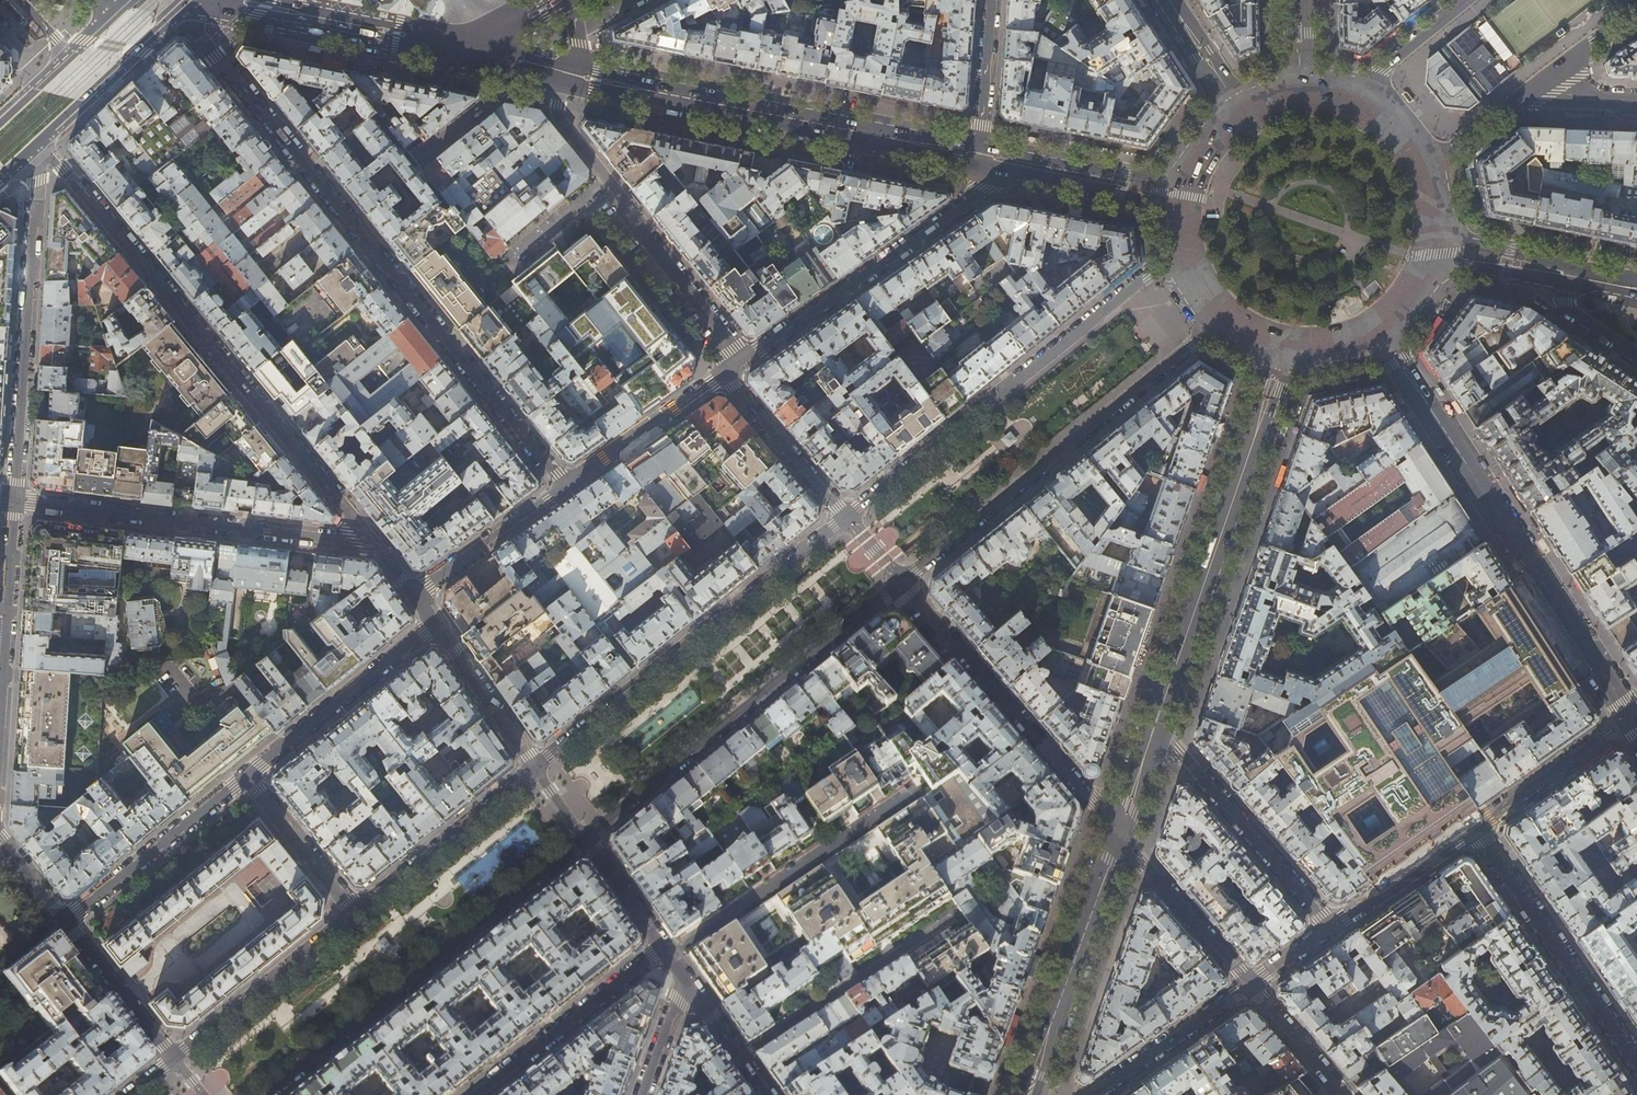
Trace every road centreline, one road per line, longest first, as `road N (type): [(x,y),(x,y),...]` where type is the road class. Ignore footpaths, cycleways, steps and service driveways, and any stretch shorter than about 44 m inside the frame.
road 1 (residential): [(198,0),(193,21),(203,42),(565,486)]
road 2 (residential): [(40,140),(374,543)]
road 3 (tertiary): [(1631,717),(1378,328)]
road 4 (secondary): [(1176,251),(847,517)]
road 5 (secondary): [(903,584),(1223,324)]
road 6 (secondary): [(270,1094),(587,839)]
road 7 (secondary): [(587,839),(903,584)]
road 8 (secondary): [(583,77),(979,154)]
road 9 (secondary): [(847,517),(536,768)]
road 10 (secondary): [(1153,726),(1281,349)]
road 11 (residential): [(13,498),(374,543)]
road 12 (residential): [(36,144),(13,498)]
road 13 (residential): [(725,376),(972,197),(979,154)]
road 14 (residential): [(1117,831),(903,584)]
road 15 (residential): [(905,794),(682,946),(664,947)]
road 16 (residential): [(1481,824),(1636,1061)]
road 17 (secondary): [(1029,1094),(1117,831)]
road 18 (residential): [(1153,726),(1330,928)]
road 19 (primary): [(211,0),(461,52)]
road 20 (residential): [(245,776),(436,624)]
road 21 (residential): [(664,947),(477,1094)]
road 22 (residential): [(607,181),(725,336),(725,376)]
road 23 (secondary): [(536,768),(354,914)]
road 24 (secondary): [(354,914),(175,1059)]
road 25 (residential): [(66,920),(245,776)]
road 26 (residential): [(928,933),(741,1053)]
road 27 (residential): [(13,498),(0,710)]
road 28 (primary): [(40,140),(196,0)]
road 29 (secondary): [(979,154),(1174,211)]
road 30 (secondary): [(1180,181),(979,154)]
road 31 (residential): [(1249,984),(1117,831)]
road 32 (residential): [(565,486),(725,376)]
road 33 (residential): [(1249,984),(1089,1094)]
road 34 (secondary): [(1612,283),(1432,228)]
road 35 (residential): [(725,376),(847,517)]
road 36 (residential): [(415,596),(565,486)]
road 37 (residential): [(1631,717),(1481,824)]
road 38 (residential): [(1481,824),(1330,928)]
road 39 (residential): [(175,1059),(66,920)]
road 40 (residential): [(245,776),(354,914)]
road 41 (residential): [(436,624),(536,768)]
road 42 (secondary): [(1470,0),(1344,100)]
road 43 (residential): [(991,0),(979,154)]
road 44 (secondary): [(1422,173),(1543,82)]
road 45 (residential): [(1344,1094),(1249,984)]
road 46 (residential): [(523,66),(607,181)]
road 47 (residential): [(523,66),(417,159)]
road 48 (secondary): [(1425,265),(1560,278)]
road 49 (residential): [(502,266),(607,181)]
road 50 (residential): [(587,839),(664,947)]
road 51 (residential): [(1235,113),(1166,0)]
road 52 (residential): [(642,1094),(686,975)]

